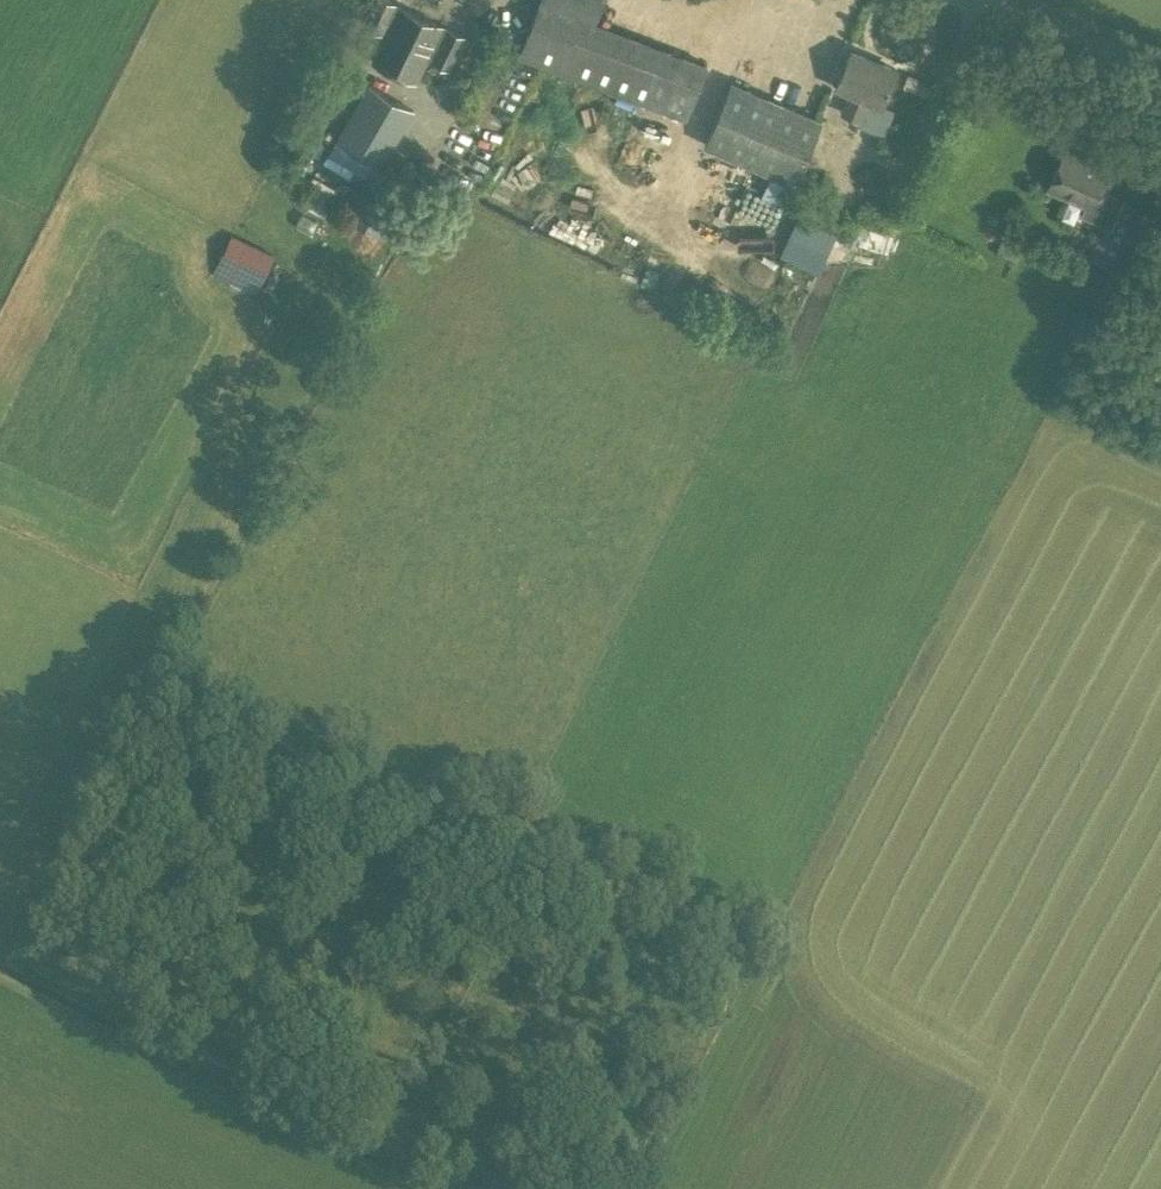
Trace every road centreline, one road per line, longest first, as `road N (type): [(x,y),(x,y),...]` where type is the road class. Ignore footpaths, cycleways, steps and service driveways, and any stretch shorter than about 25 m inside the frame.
road 1 (unclassified): [(1160,73),(975,0)]

